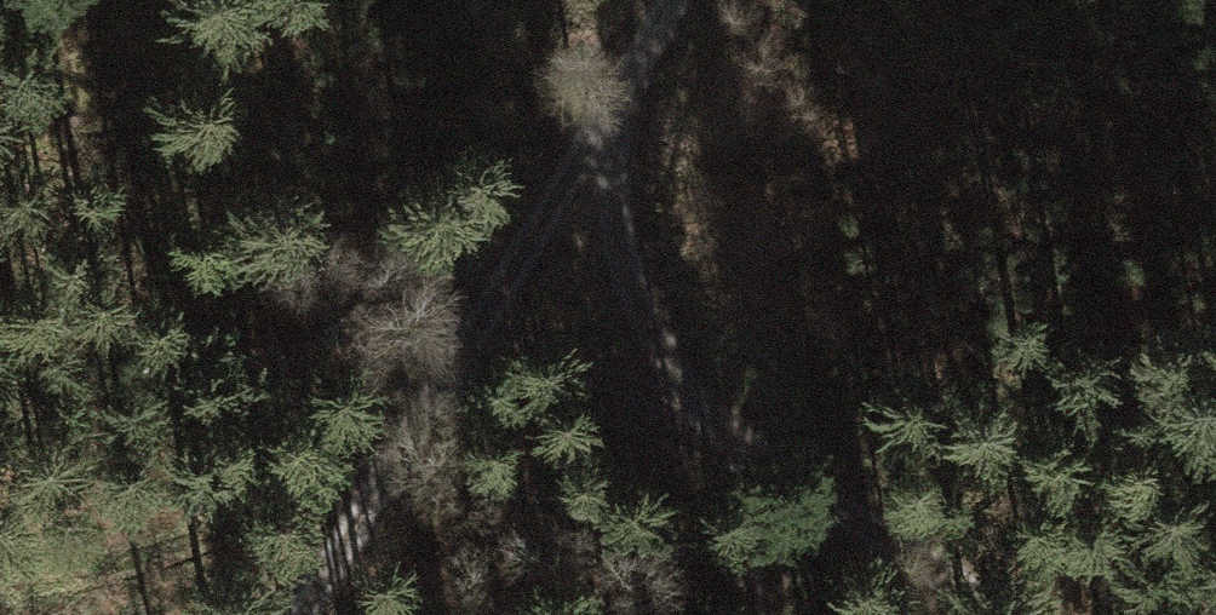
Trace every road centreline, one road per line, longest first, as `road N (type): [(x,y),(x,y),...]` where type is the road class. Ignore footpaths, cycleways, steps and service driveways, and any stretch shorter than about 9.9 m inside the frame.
road 1 (track): [(680,0),(302,614)]
road 2 (track): [(697,416),(1028,614)]
road 3 (track): [(603,120),(628,273),(669,373),(697,416)]
road 4 (track): [(420,422),(488,384),(558,371),(616,380),(697,416)]

